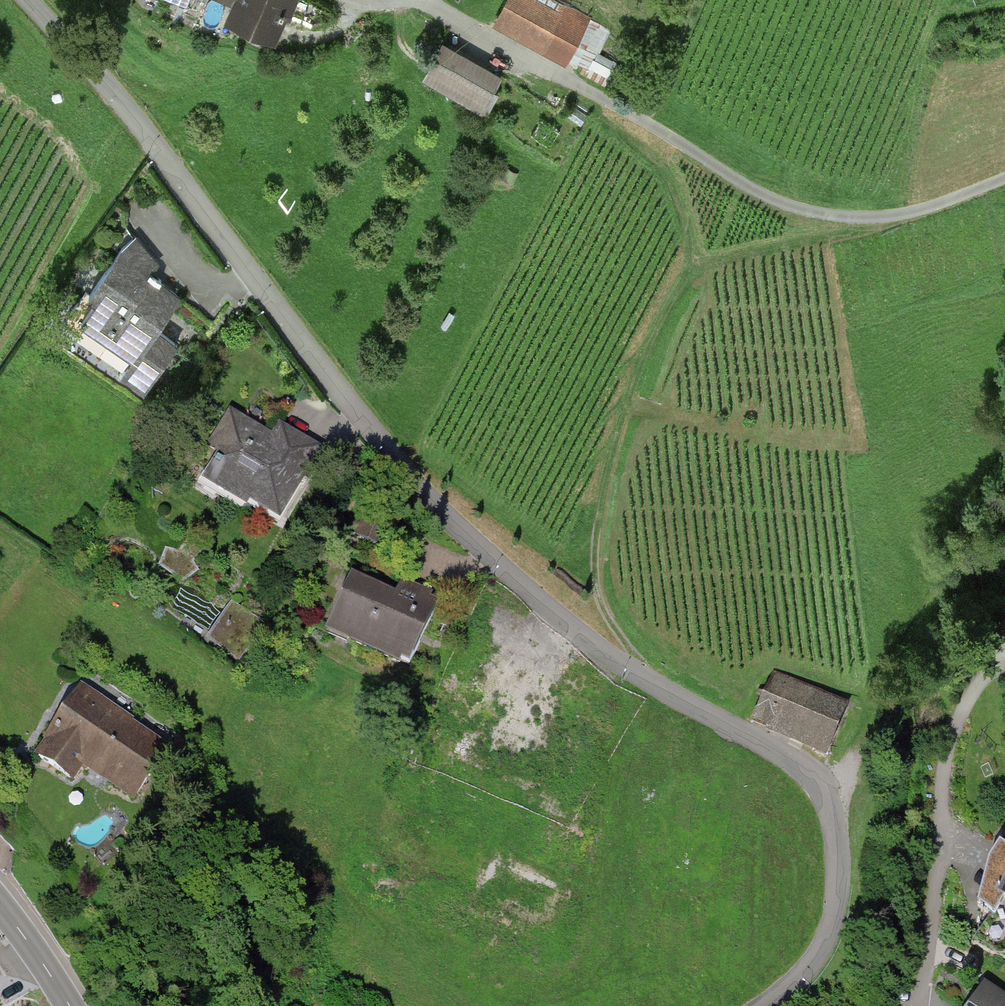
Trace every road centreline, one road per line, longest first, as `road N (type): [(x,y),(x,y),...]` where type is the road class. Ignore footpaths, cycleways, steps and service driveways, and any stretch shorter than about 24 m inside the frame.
road 1 (residential): [(759,1005),(795,982),(833,930),(841,854),(824,791),(798,764),(618,662),(440,509),(357,414),(102,79),(29,0)]
road 2 (track): [(643,120),(688,209),(700,264),(618,451),(598,514),(594,578),(605,615),(660,689)]
road 3 (track): [(409,0),(643,120),(752,190),(812,213),(855,218)]
road 4 (track): [(700,264),(855,218)]
road 5 (track): [(855,218),(934,206),(1004,179)]
road 6 (tertiary): [(0,904),(70,1005)]

